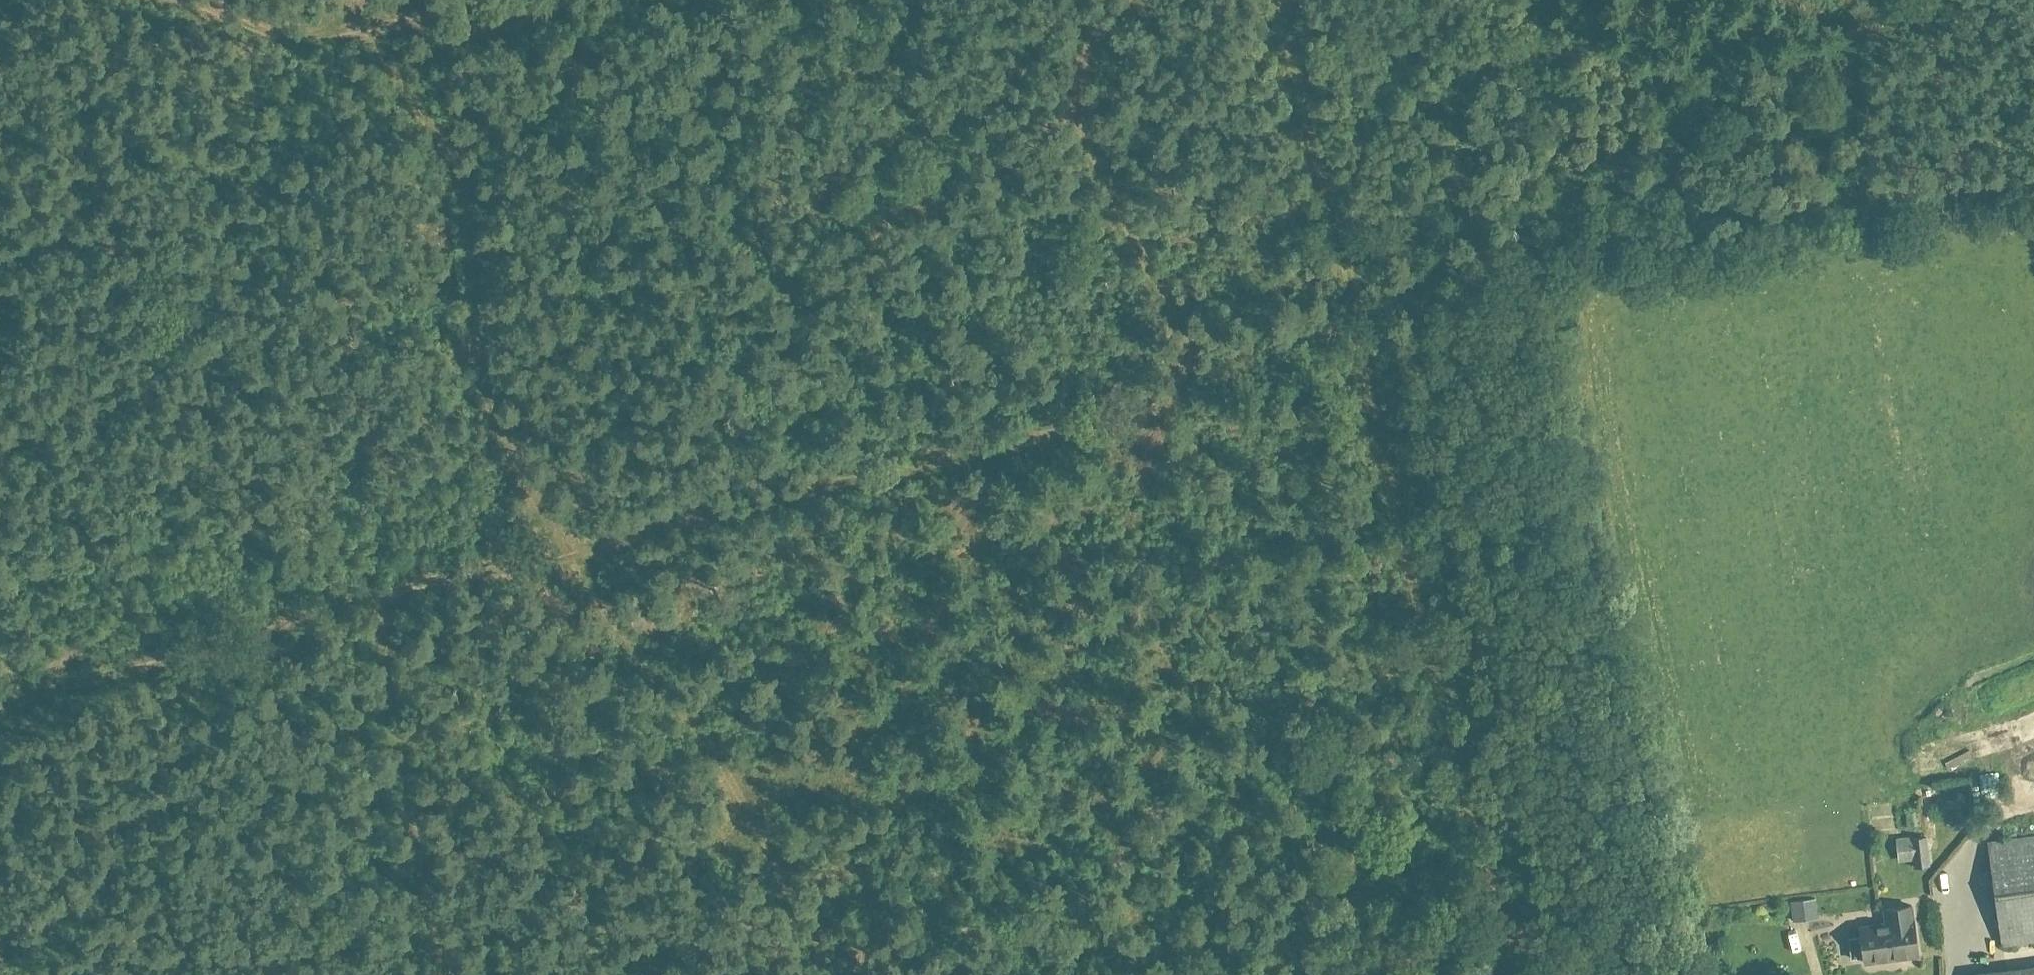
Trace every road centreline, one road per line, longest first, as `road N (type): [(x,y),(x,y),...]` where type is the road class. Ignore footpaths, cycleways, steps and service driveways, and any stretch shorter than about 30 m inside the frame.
road 1 (track): [(1131,0),(1074,75),(1073,98),(1159,307),(1170,378),(566,553)]
road 2 (track): [(1273,0),(1483,939),(1529,974)]
road 3 (track): [(355,0),(448,172),(469,267),(478,384),(509,461),(566,553)]
road 4 (track): [(566,553),(366,603),(253,646),(0,713)]
road 5 (track): [(138,0),(293,45),(381,54),(528,42),(612,0)]

